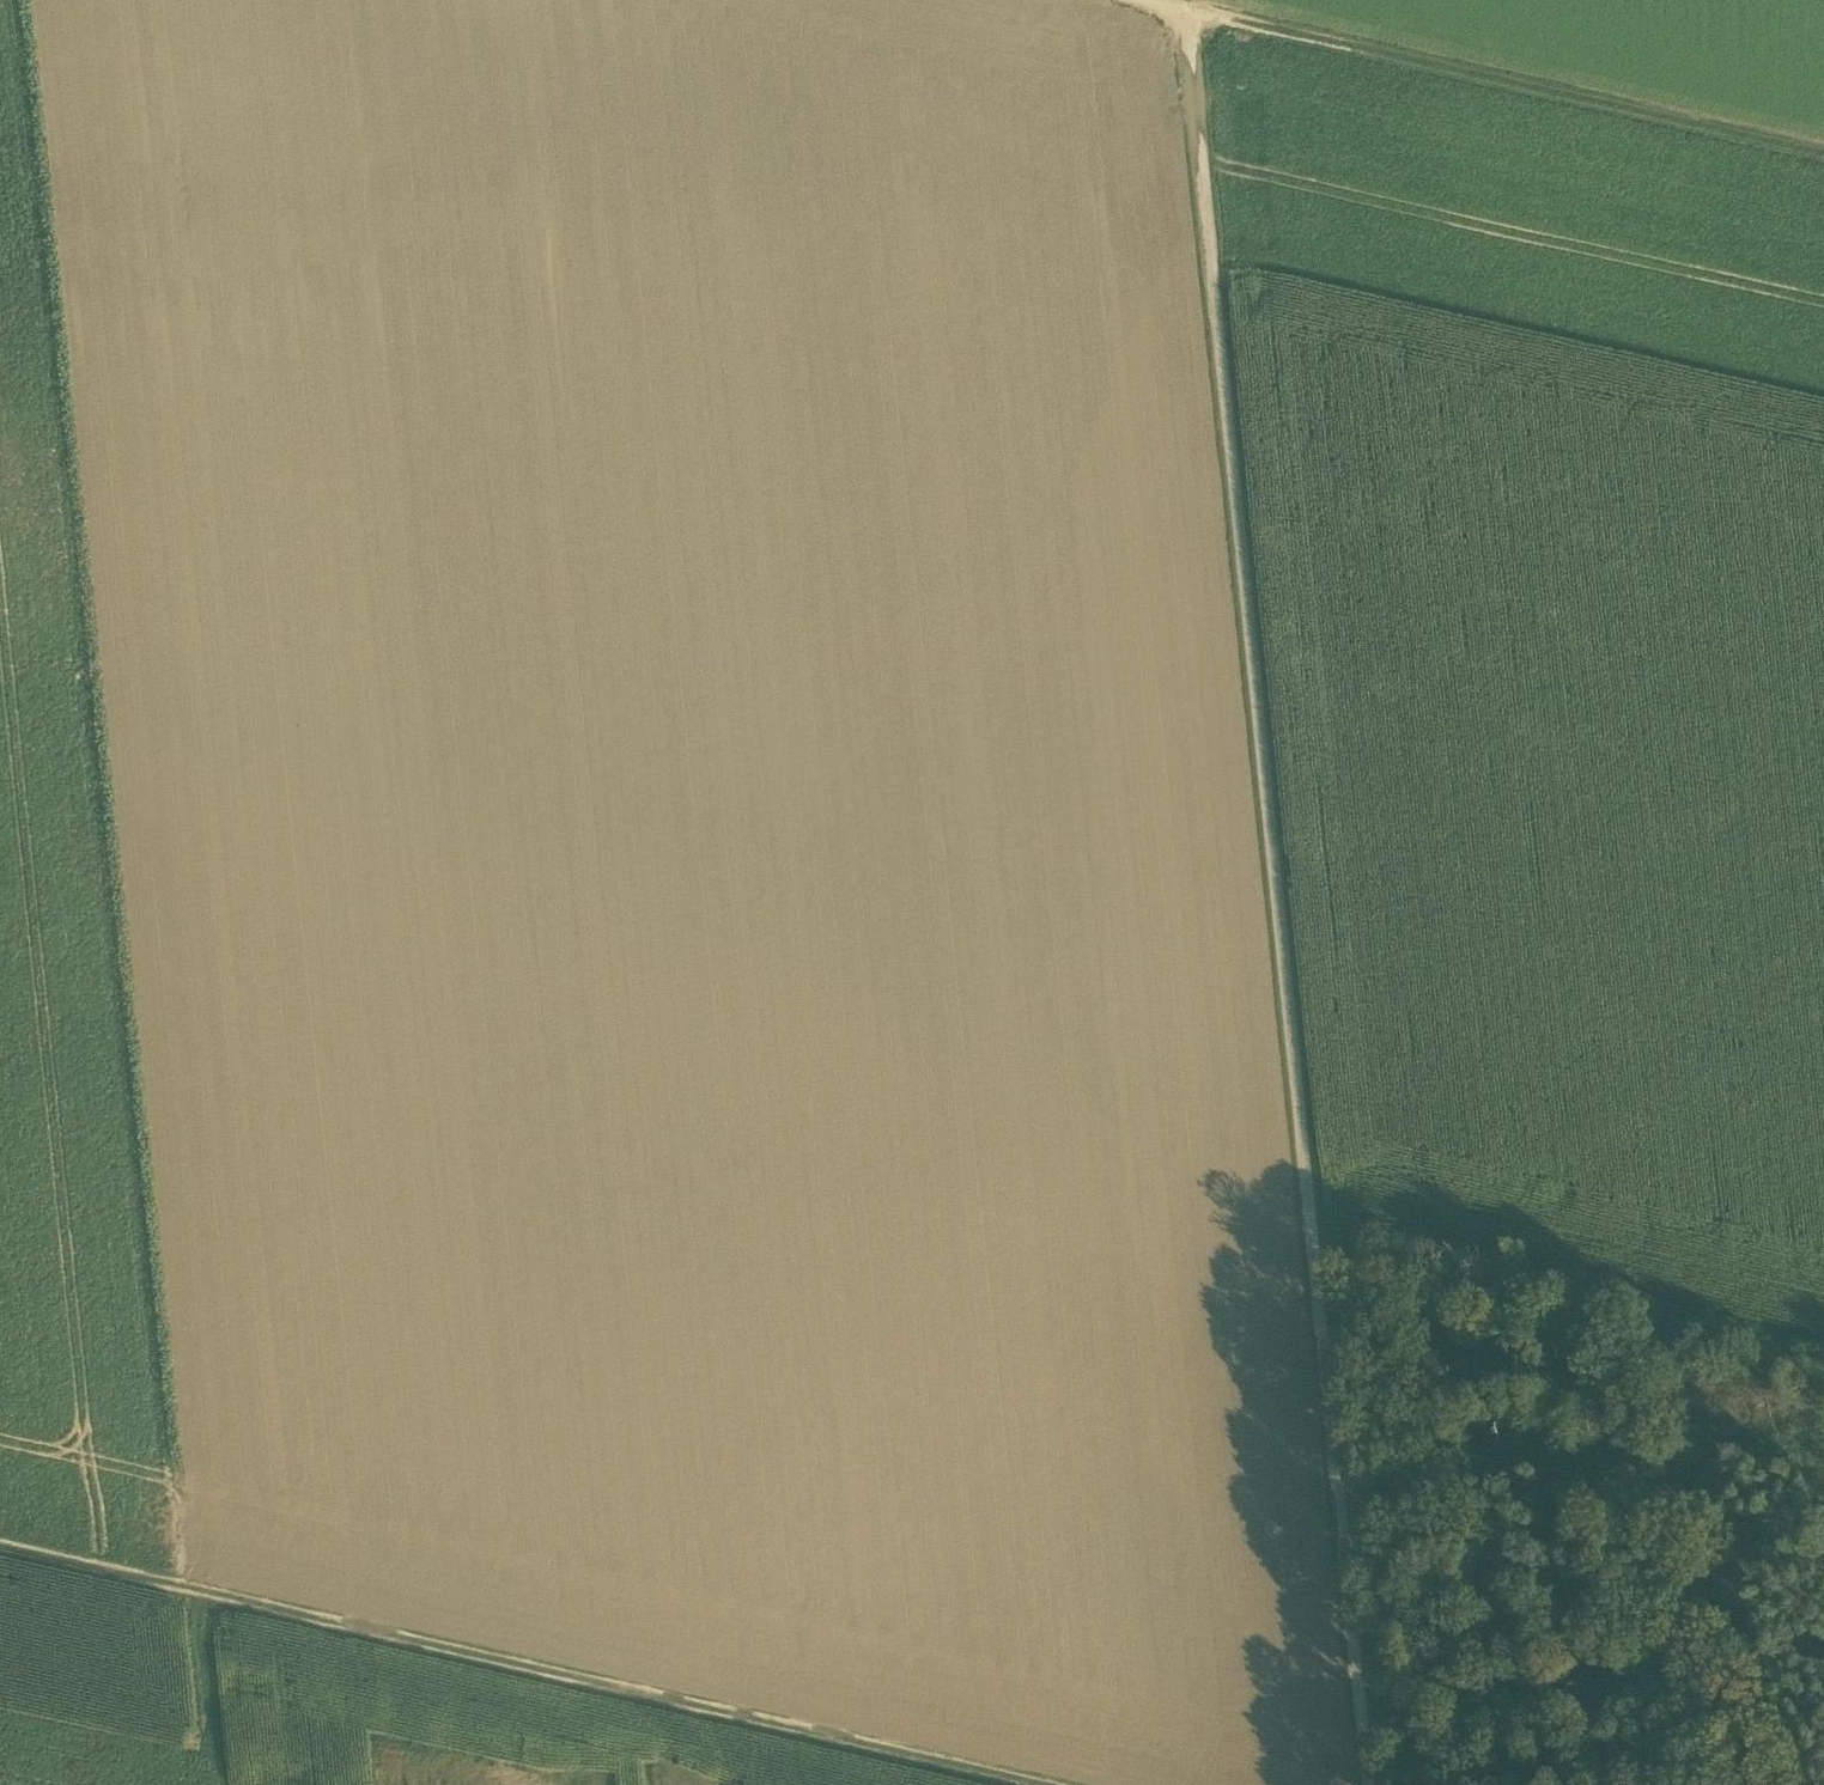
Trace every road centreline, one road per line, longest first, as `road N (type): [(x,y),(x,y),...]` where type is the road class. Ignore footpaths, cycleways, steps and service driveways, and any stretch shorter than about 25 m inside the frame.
road 1 (track): [(1039,1784),(0,1545)]
road 2 (track): [(1183,10),(1823,153)]

